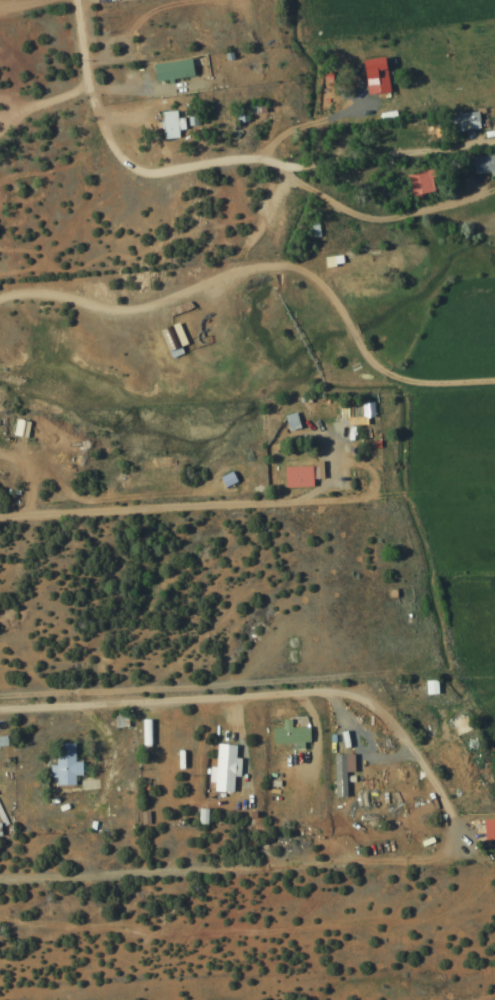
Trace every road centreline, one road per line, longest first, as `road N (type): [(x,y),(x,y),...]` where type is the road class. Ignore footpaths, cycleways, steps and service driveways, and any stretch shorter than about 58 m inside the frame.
road 1 (residential): [(456,824),(390,724),(345,695),(0,708)]
road 2 (residential): [(0,879),(425,859),(460,853),(456,824)]
road 3 (residential): [(76,0),(87,87),(103,134),(123,161),(141,173),(270,161),(342,213),(385,221)]
road 4 (residential): [(0,930),(436,922)]
road 5 (residential): [(0,518),(298,504)]
road 6 (residential): [(0,298),(28,293),(145,307),(247,270)]
road 7 (residential): [(281,169),(494,141)]
road 8 (residential): [(247,270),(299,272),(317,284),(369,362),(391,377)]

